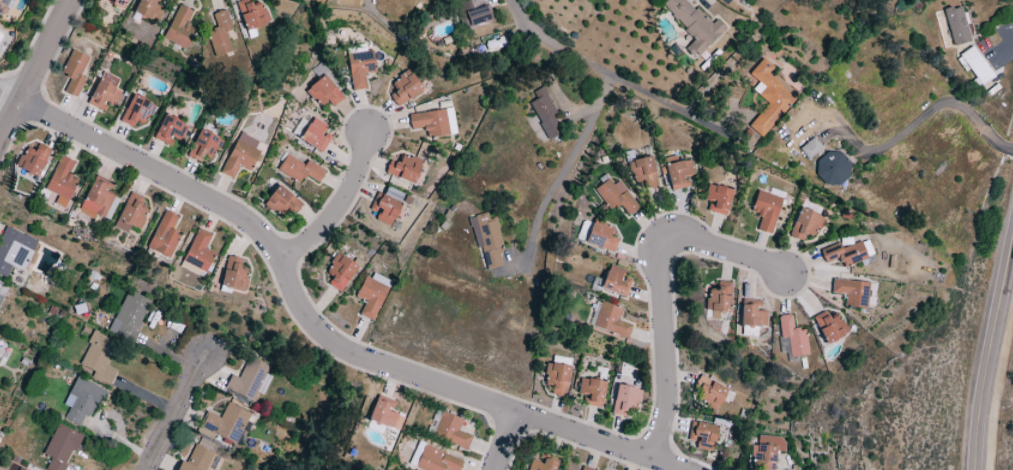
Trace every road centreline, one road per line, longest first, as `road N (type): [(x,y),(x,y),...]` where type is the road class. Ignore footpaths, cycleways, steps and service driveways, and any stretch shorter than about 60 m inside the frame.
road 1 (residential): [(679,469),(510,414),(328,340),(302,311),(279,259),(237,213),(0,89)]
road 2 (residential): [(652,458),(672,396),(658,261),(669,244),(690,236),(782,273)]
road 3 (residential): [(711,126),(533,35),(507,0)]
road 4 (tertiary): [(977,469),(979,415),(1012,246)]
road 5 (residential): [(279,259),(339,204),(365,132)]
road 6 (residential): [(0,133),(67,0)]
road 7 (residential): [(143,469),(202,355)]

